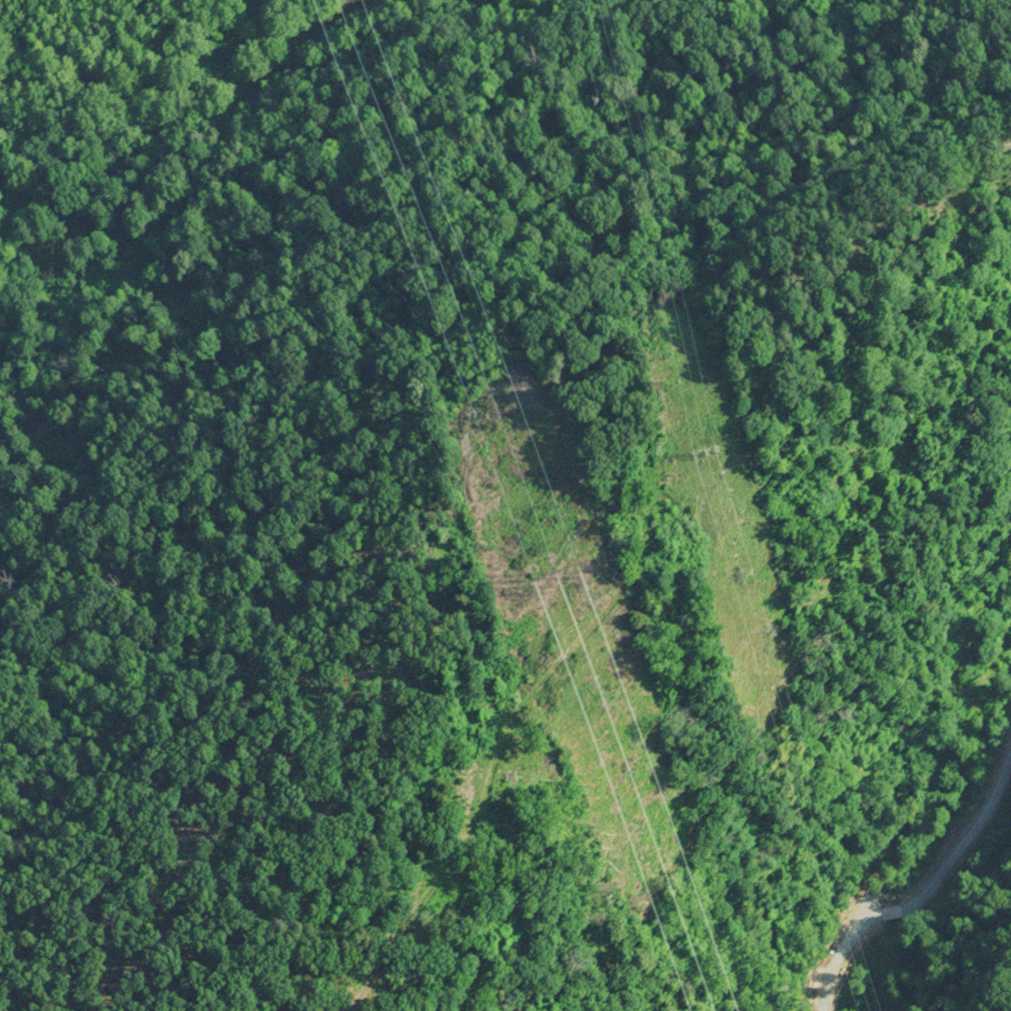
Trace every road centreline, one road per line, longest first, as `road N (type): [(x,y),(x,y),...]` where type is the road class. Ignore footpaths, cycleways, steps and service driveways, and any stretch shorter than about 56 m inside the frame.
road 1 (track): [(1010,842),(943,913),(879,950),(862,1010)]

